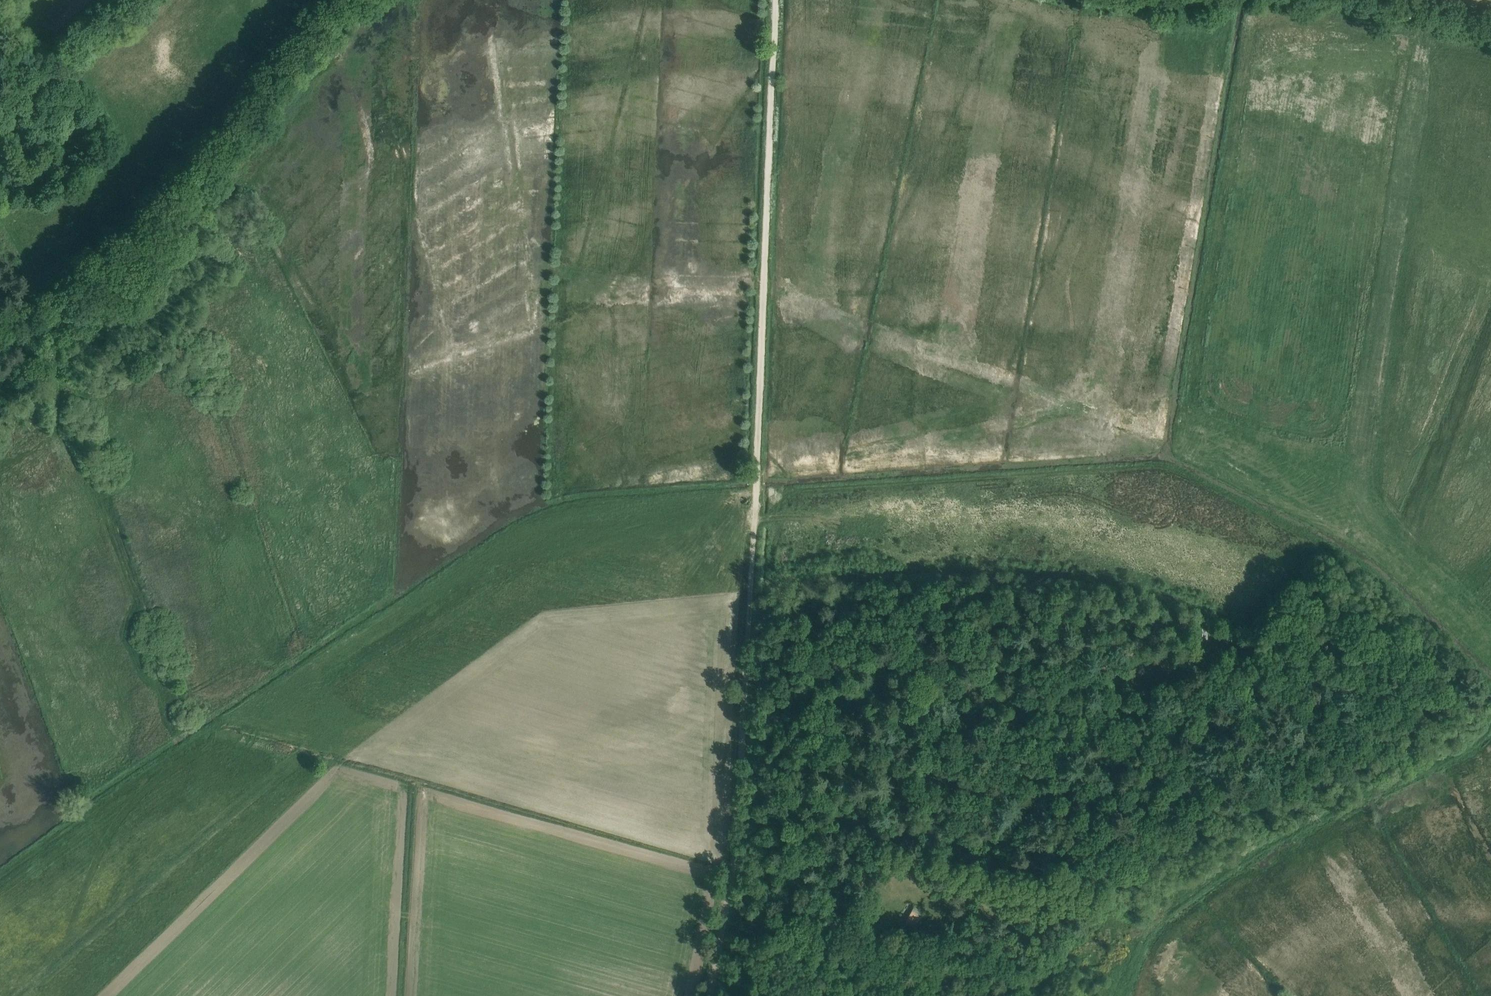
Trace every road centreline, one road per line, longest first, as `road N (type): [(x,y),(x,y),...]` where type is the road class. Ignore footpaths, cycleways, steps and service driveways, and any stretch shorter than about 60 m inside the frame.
road 1 (track): [(713,995),(741,864),(775,0)]
road 2 (track): [(1322,0),(1490,35)]
road 3 (track): [(0,103),(130,0)]

